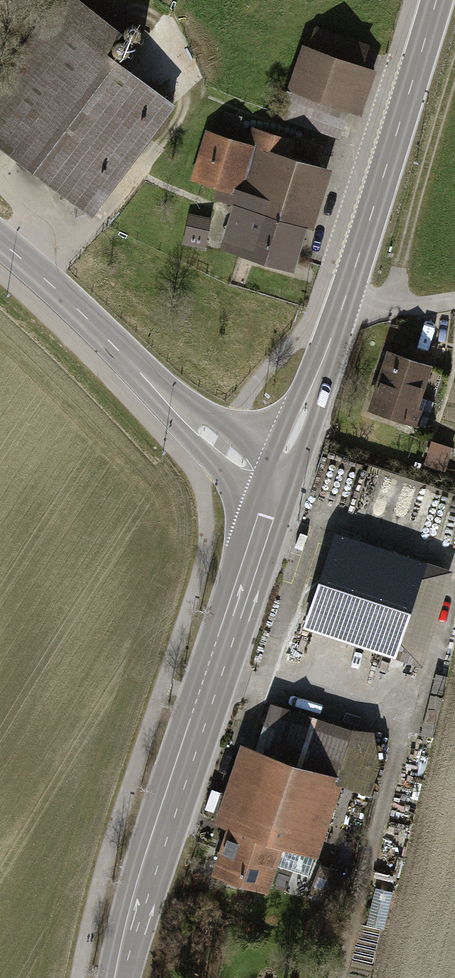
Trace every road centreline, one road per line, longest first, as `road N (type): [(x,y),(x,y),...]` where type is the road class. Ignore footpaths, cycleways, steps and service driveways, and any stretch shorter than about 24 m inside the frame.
road 1 (track): [(336,977),(447,601)]
road 2 (tertiary): [(0,243),(222,446),(279,477)]
road 3 (primary): [(211,670),(129,913),(116,977)]
road 4 (primary): [(341,304),(436,0)]
road 5 (track): [(454,69),(388,302)]
road 6 (primary): [(211,670),(279,477)]
road 7 (track): [(211,670),(406,727)]
road 8 (primary): [(279,477),(341,304)]

